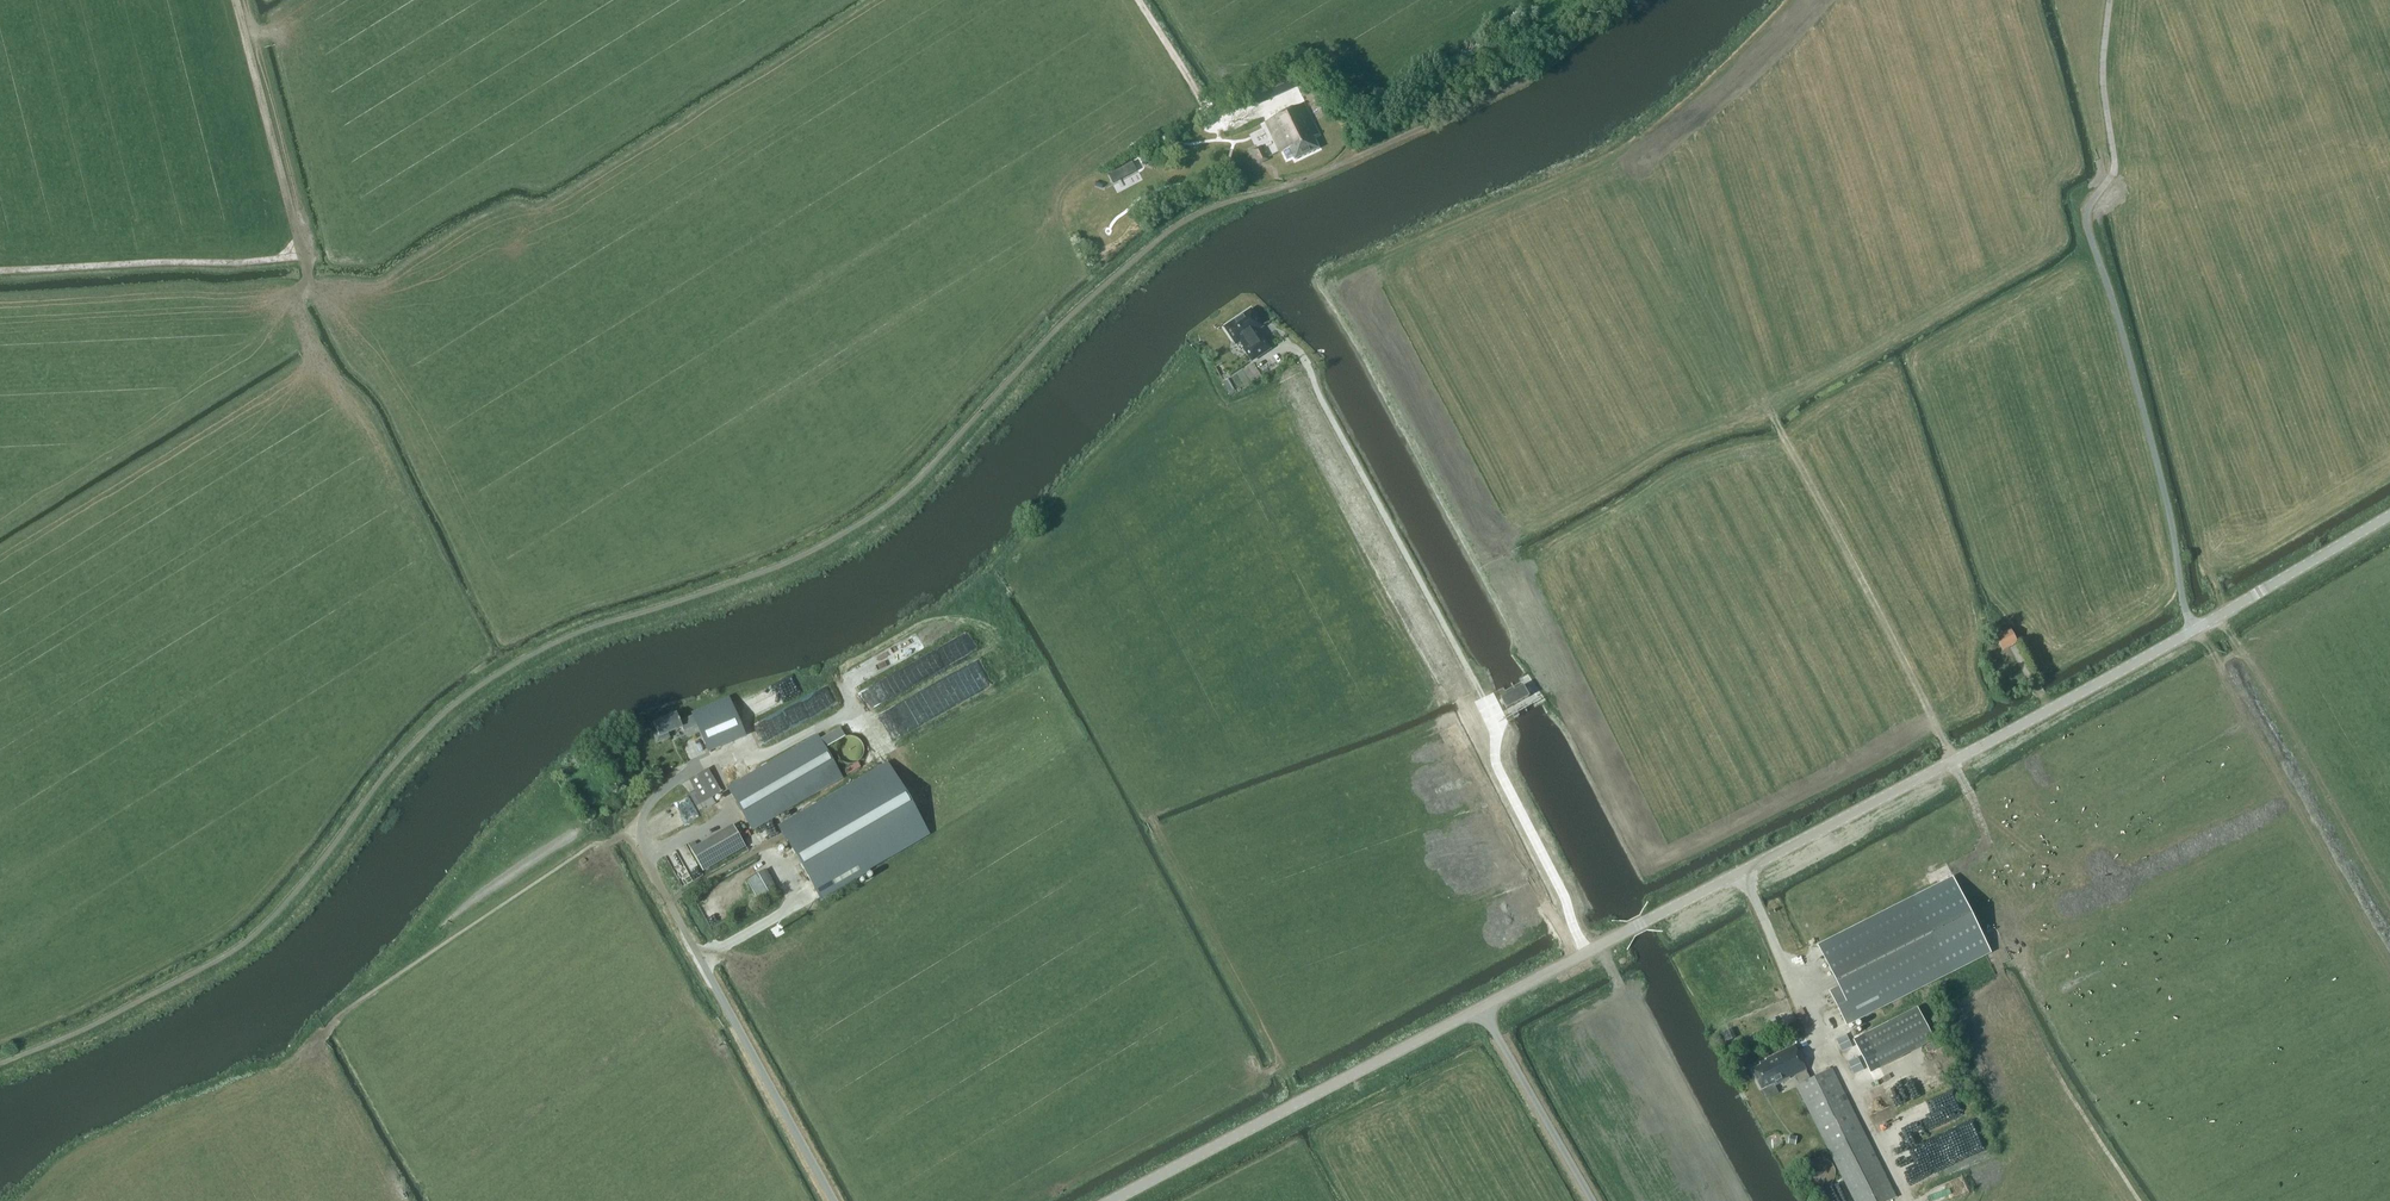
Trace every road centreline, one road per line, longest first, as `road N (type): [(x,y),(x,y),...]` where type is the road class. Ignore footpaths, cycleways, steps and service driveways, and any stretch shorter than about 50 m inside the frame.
road 1 (tertiary): [(1110,1200),(1977,749),(2389,516)]
road 2 (track): [(744,744),(754,762),(855,709)]
road 3 (track): [(1212,102),(1144,0)]

